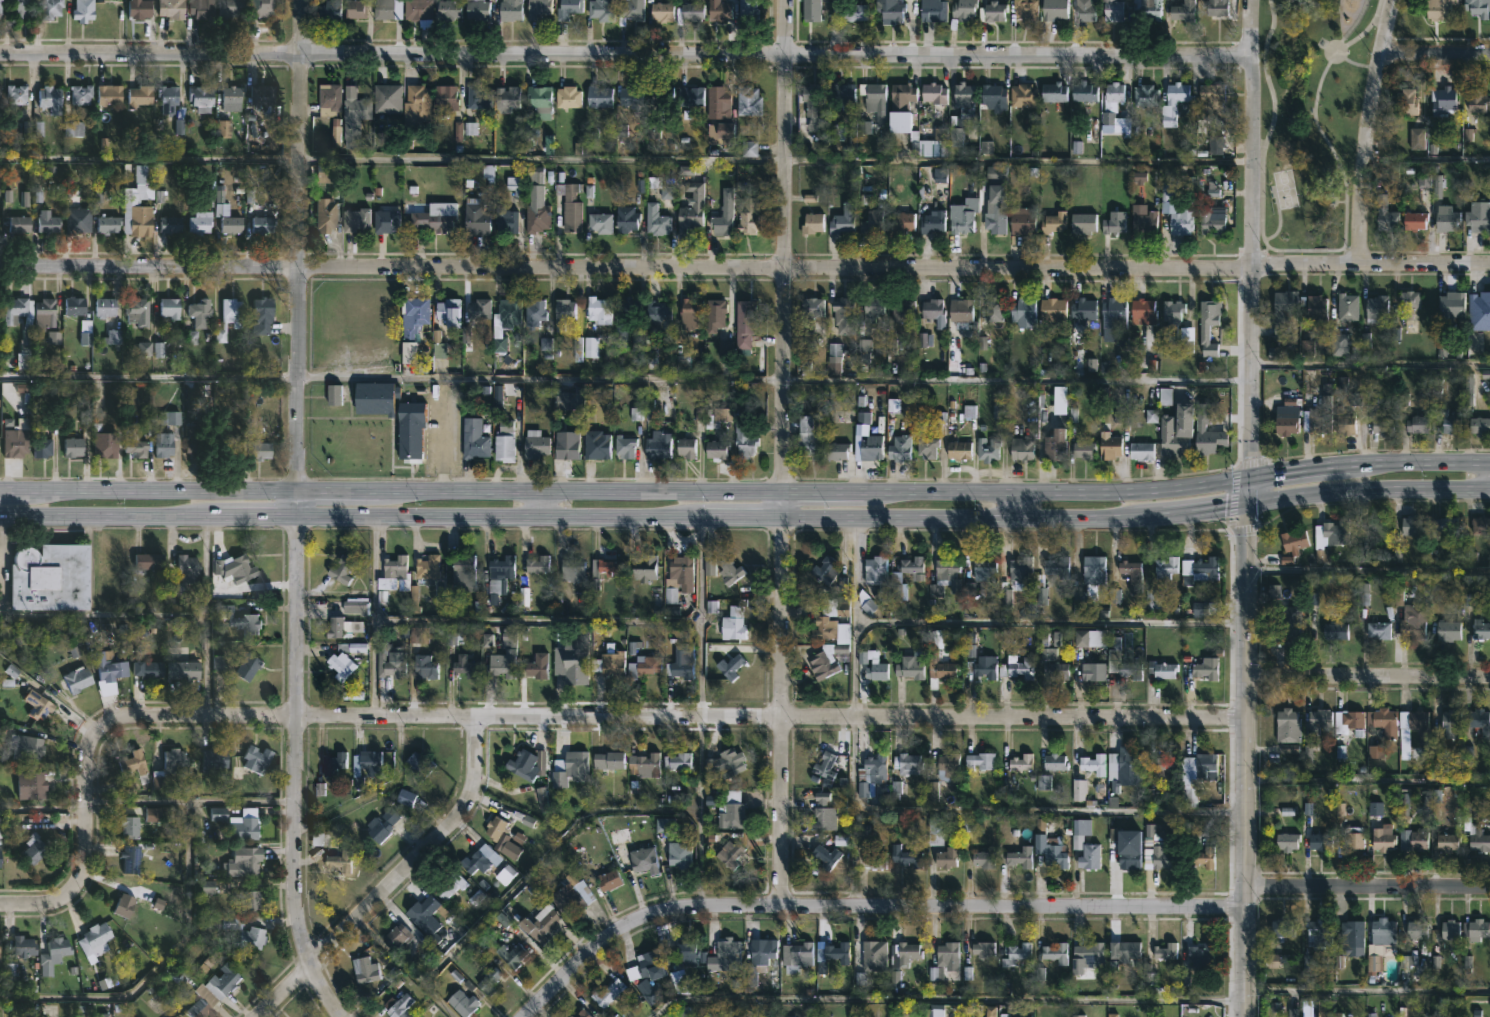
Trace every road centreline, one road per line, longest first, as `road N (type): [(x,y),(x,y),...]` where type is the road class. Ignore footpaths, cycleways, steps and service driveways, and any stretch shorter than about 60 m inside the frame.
road 1 (secondary): [(1489,463),(1372,462),(1105,493),(0,489)]
road 2 (secondary): [(0,515),(1143,516),(1350,489),(1489,489)]
road 3 (residential): [(1246,716),(143,716),(118,722),(98,746),(78,890),(64,902),(0,905)]
road 4 (residential): [(1251,55),(0,55)]
road 5 (residential): [(1249,265),(0,267)]
road 6 (residential): [(300,0),(293,896),(301,939),(343,1016)]
road 7 (tertiary): [(1251,0),(1244,1016)]
road 8 (residential): [(784,0),(780,903)]
road 9 (residential): [(1245,905),(695,904),(629,918),(522,1016)]
road 10 (residential): [(478,716),(471,793),(459,815),(259,1016)]
road 11 (residential): [(1388,0),(1359,158),(1358,265)]
road 12 (residential): [(1489,886),(1245,885)]
road 13 (residential): [(1489,676),(1246,675)]
road 14 (residential): [(1489,265),(1358,265)]

